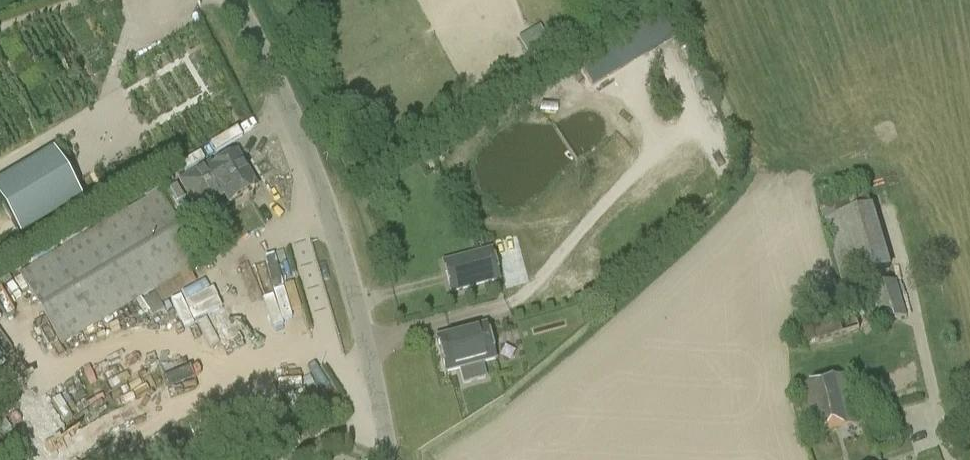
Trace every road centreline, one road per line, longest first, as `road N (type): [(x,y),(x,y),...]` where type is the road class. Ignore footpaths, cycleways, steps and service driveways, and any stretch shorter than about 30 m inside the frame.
road 1 (unclassified): [(390,459),(334,227),(231,0)]

